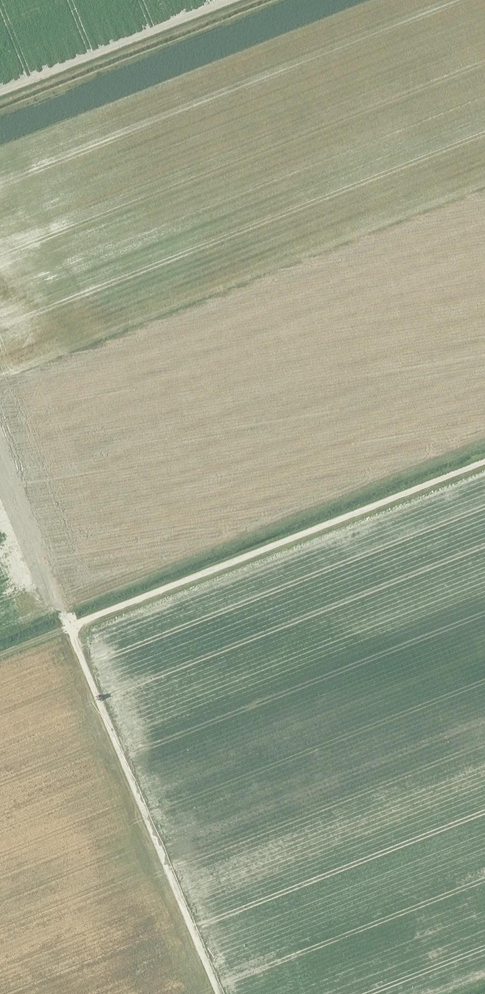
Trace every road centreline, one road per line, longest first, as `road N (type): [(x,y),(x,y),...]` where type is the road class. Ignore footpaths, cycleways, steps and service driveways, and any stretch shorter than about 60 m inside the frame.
road 1 (track): [(484,460),(67,626),(218,993)]

